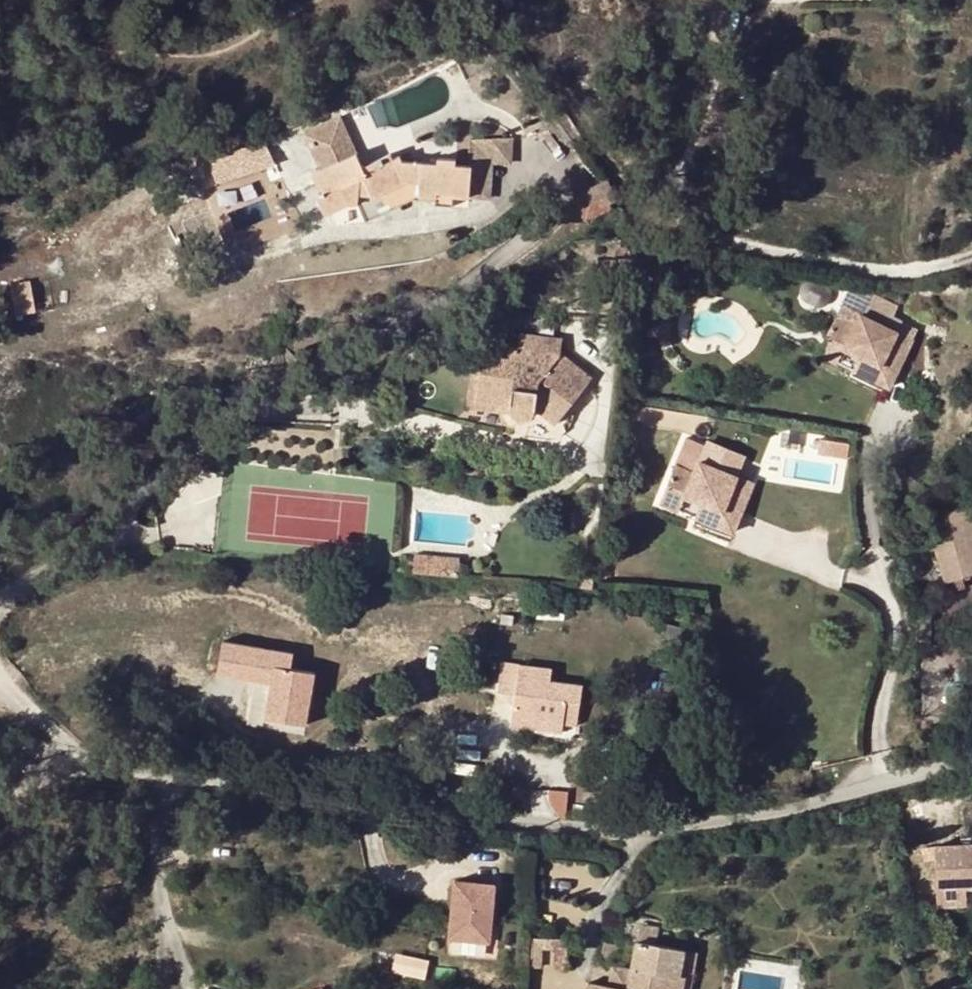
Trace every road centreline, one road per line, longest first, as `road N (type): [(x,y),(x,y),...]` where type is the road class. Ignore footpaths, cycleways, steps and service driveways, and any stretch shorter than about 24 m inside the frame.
road 1 (residential): [(0,740),(139,771),(564,827),(642,829),(722,821),(971,765)]

